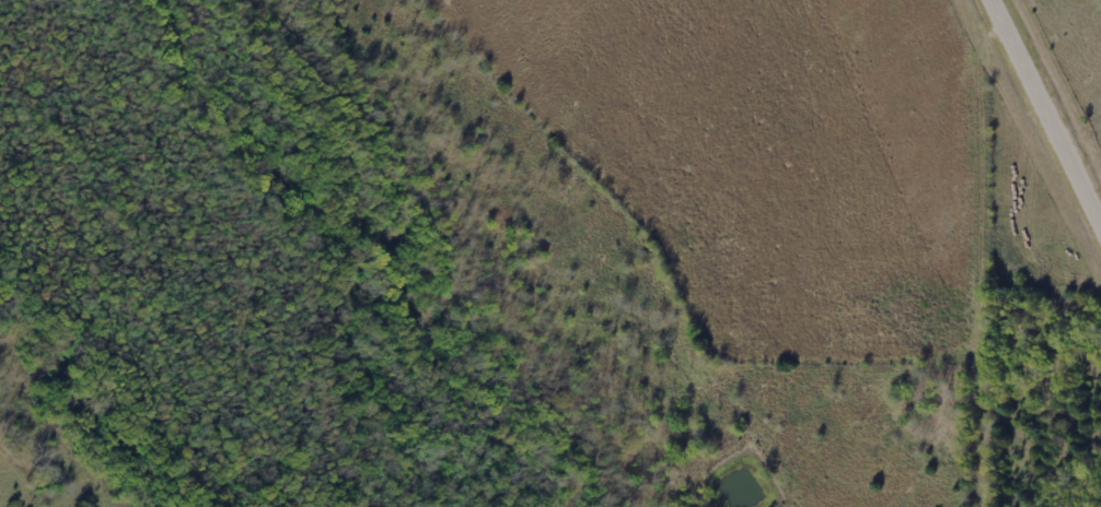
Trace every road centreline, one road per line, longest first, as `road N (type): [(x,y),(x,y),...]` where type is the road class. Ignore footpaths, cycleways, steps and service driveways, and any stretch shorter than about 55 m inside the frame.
road 1 (tertiary): [(1100,234),(986,0)]

